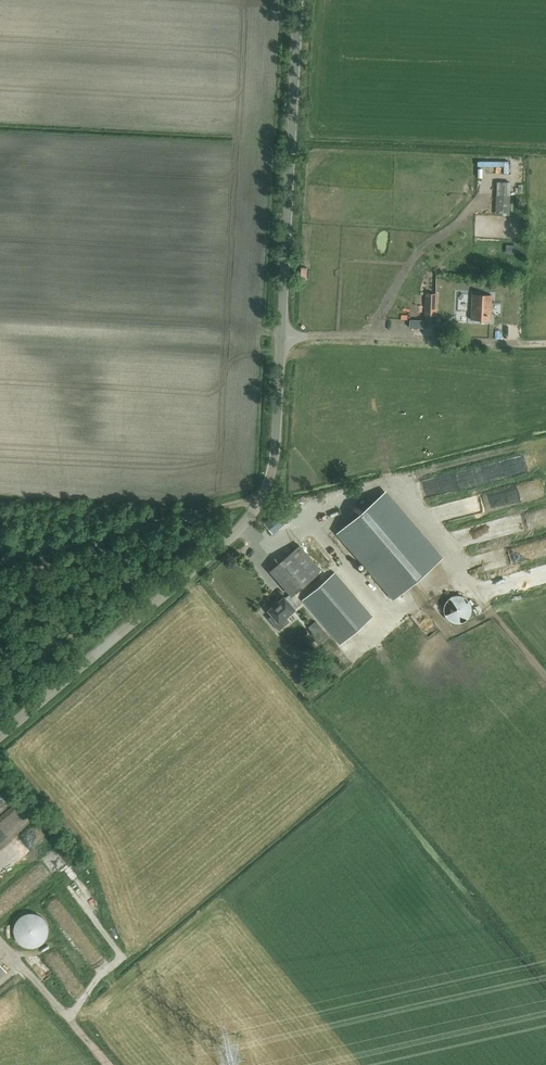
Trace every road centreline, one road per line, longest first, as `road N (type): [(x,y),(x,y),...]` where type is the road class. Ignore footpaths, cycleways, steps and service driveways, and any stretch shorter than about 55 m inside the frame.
road 1 (unclassified): [(0,735),(219,550),(265,491),(276,443),(298,0)]
road 2 (track): [(255,510),(0,567)]
road 3 (track): [(24,966),(108,1064)]

